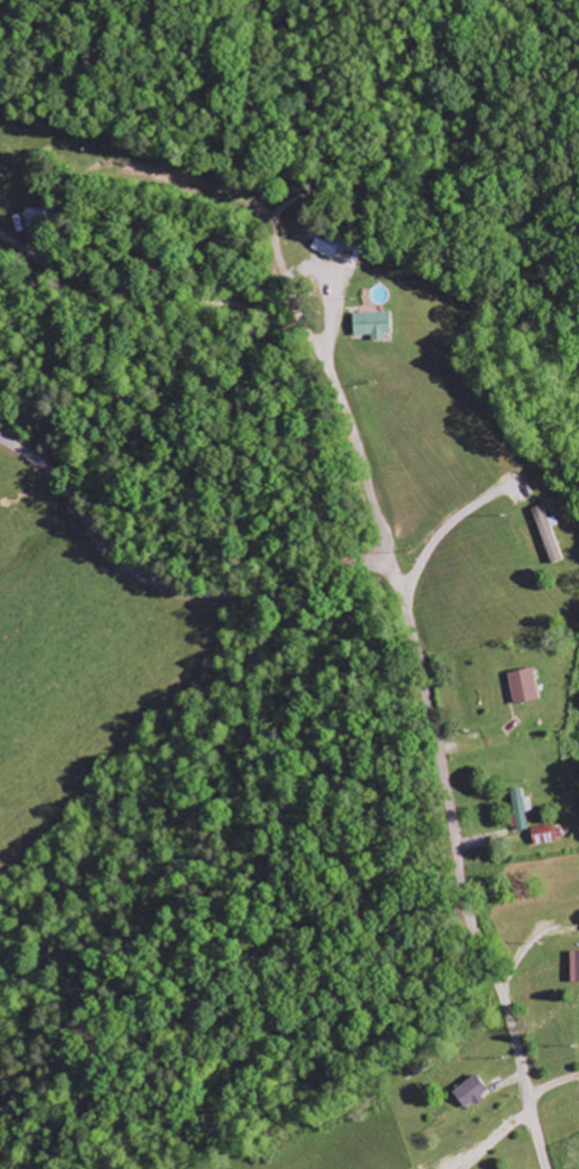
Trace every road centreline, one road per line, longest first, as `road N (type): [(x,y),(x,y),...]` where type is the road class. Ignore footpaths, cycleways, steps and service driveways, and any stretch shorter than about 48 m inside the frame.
road 1 (residential): [(548,1168),(502,988),(467,913),(437,734),(387,555)]
road 2 (residential): [(387,555),(274,220),(277,179),(296,128),(373,73),(374,0)]
road 3 (residential): [(387,555),(277,591),(168,587),(112,555),(63,484),(0,439)]

